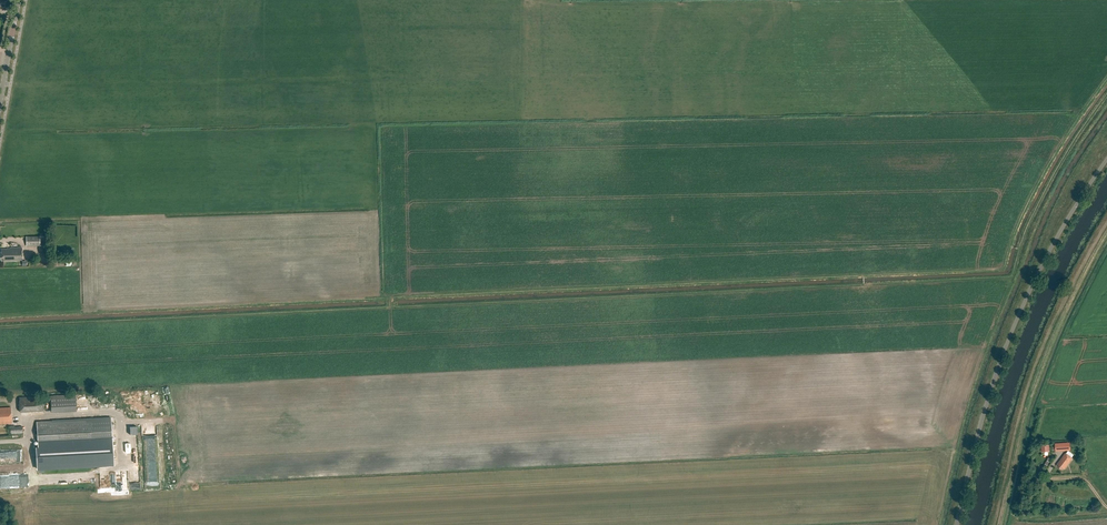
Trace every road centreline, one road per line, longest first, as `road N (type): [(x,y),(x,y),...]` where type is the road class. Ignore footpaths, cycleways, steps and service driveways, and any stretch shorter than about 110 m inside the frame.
road 1 (unclassified): [(957,524),(981,419),(1016,321),(1106,160)]
road 2 (track): [(1106,220),(1032,373),(993,524)]

